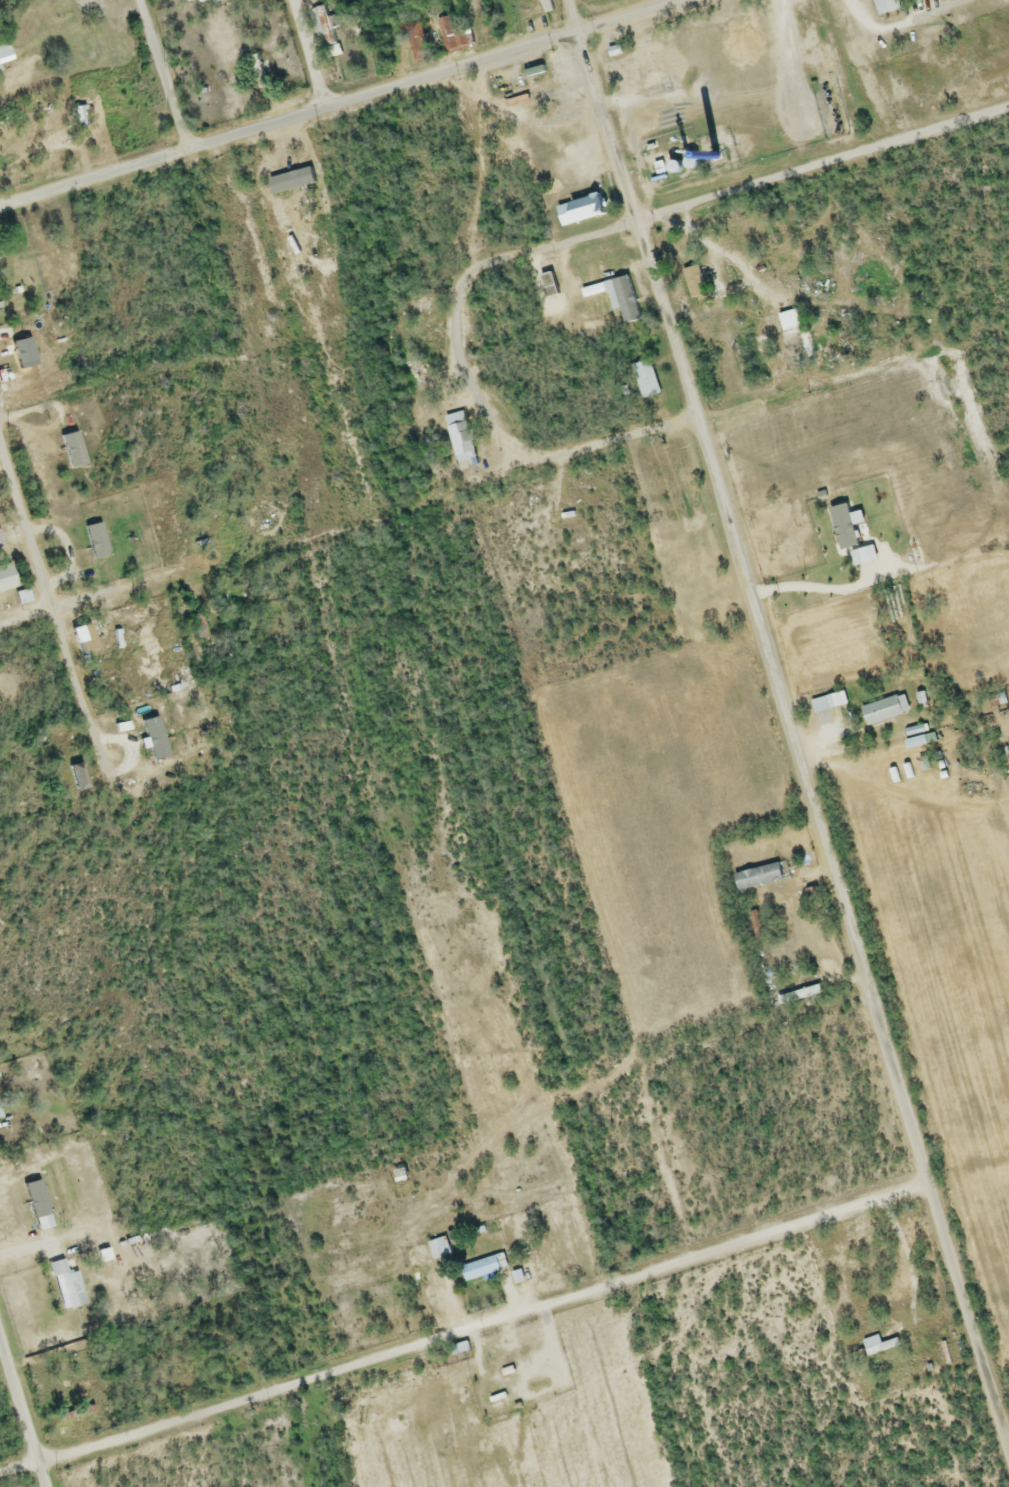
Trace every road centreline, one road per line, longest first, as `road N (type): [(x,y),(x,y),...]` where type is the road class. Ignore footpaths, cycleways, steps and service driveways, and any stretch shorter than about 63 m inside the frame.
road 1 (residential): [(1008,1457),(568,0)]
road 2 (residential): [(40,1467),(925,1182)]
road 3 (residential): [(0,208),(694,0)]
road 4 (residential): [(636,225),(1008,110)]
road 5 (residential): [(0,1247),(89,1192),(50,1086)]
road 6 (residential): [(43,577),(104,760)]
road 7 (residential): [(191,153),(136,0)]
road 8 (residential): [(54,611),(209,570)]
road 9 (residential): [(43,577),(0,431)]
road 10 (residential): [(46,1486),(0,1341)]

